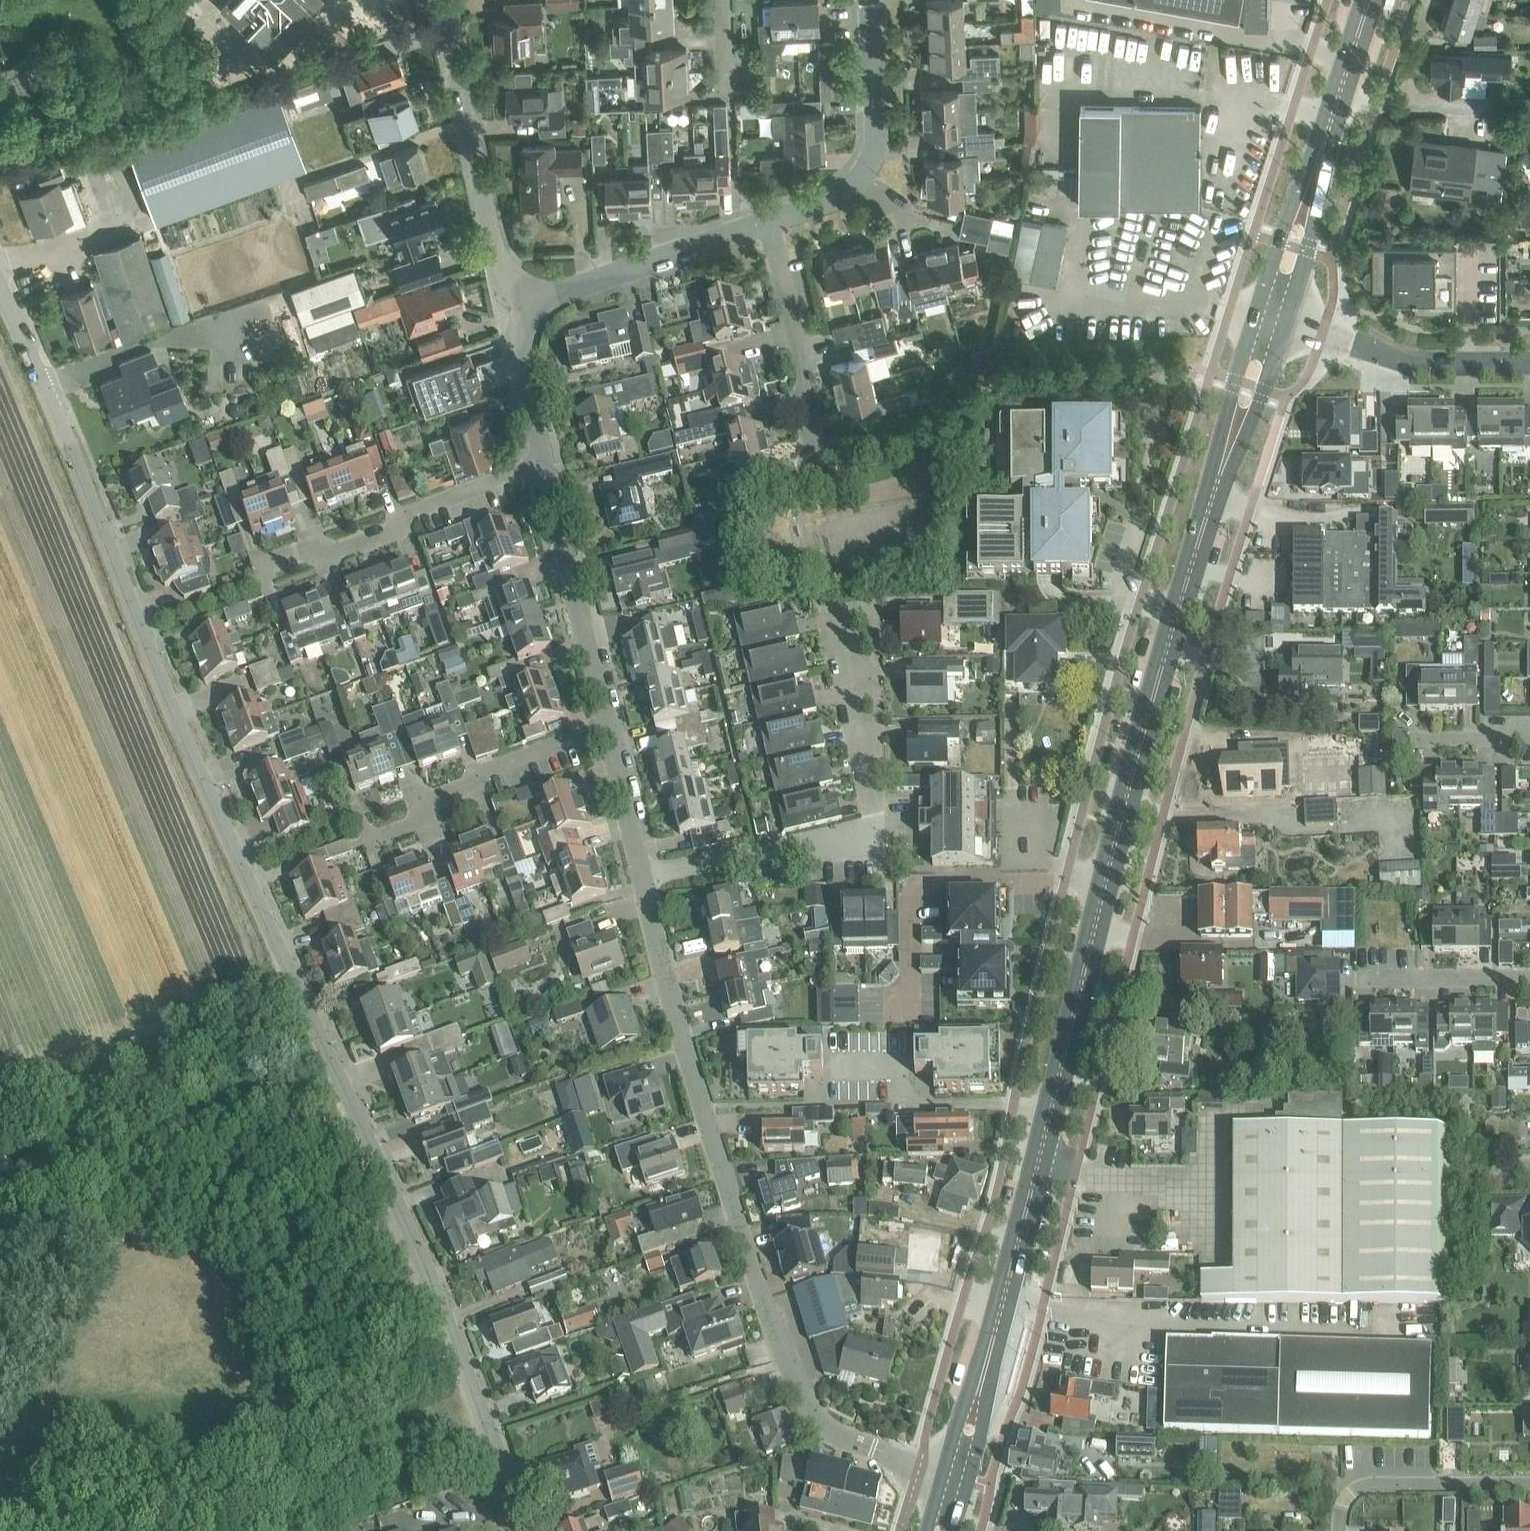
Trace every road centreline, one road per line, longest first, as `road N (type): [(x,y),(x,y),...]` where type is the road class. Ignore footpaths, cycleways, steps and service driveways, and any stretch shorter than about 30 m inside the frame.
road 1 (unclassified): [(525,1530),(399,1206),(0,288)]
road 2 (primary): [(981,1389),(1158,673),(1230,443)]
road 3 (residential): [(922,1466),(831,1431),(806,1404),(756,1275),(641,873)]
road 4 (residential): [(641,873),(876,827),(832,607)]
road 5 (residential): [(524,303),(500,272),(439,0)]
road 6 (track): [(0,1082),(294,970)]
road 7 (residential): [(269,566),(315,549),(339,550),(386,533),(404,514),(542,469)]
road 8 (residential): [(771,224),(850,190),(874,152),(869,0)]
road 9 (residential): [(610,725),(542,469)]
road 10 (residential): [(374,831),(479,772),(610,725)]
road 11 (residential): [(524,303),(771,224)]
road 12 (residential): [(816,450),(771,224)]
road 13 (residential): [(1339,1530),(1344,1498),(1366,1484),(1529,1483)]
road 14 (primary): [(1309,183),(1369,0)]
road 15 (residential): [(542,469),(515,343),(524,303)]
road 16 (residential): [(1366,981),(1529,985)]
road 17 (residential): [(641,873),(610,725)]
road 18 (primary): [(1309,183),(1283,220),(1253,317)]
road 19 (primary): [(1280,323),(1311,228),(1309,183)]
road 20 (primary): [(1230,443),(1252,409),(1280,323)]
road 21 (primary): [(1253,317),(1227,399),(1230,443)]
road 22 (residential): [(816,450),(845,456),(842,486),(812,485),(810,455)]

